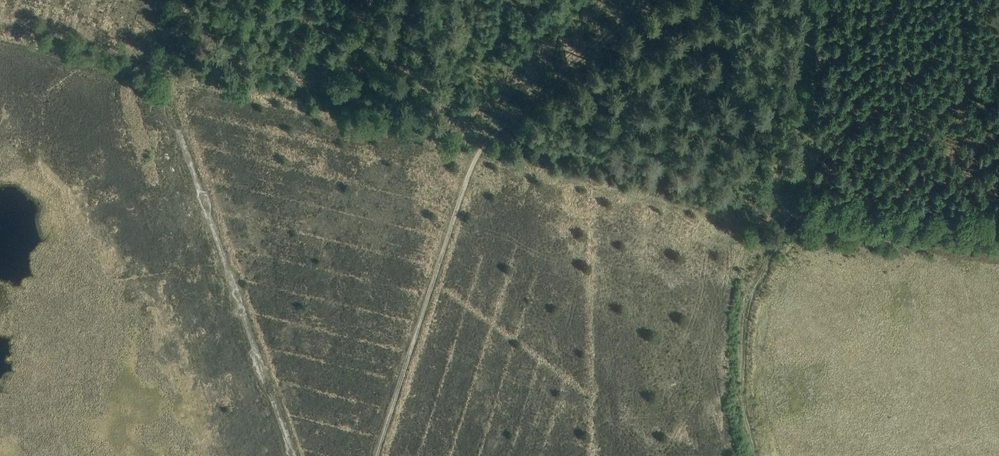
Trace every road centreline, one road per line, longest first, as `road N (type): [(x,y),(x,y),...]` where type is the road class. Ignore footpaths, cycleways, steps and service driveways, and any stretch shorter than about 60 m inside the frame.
road 1 (track): [(648,0),(480,154),(377,455)]
road 2 (track): [(800,213),(774,245),(748,311),(743,393),(758,455)]
road 3 (track): [(813,0),(800,213)]
road 4 (track): [(998,254),(800,213)]

